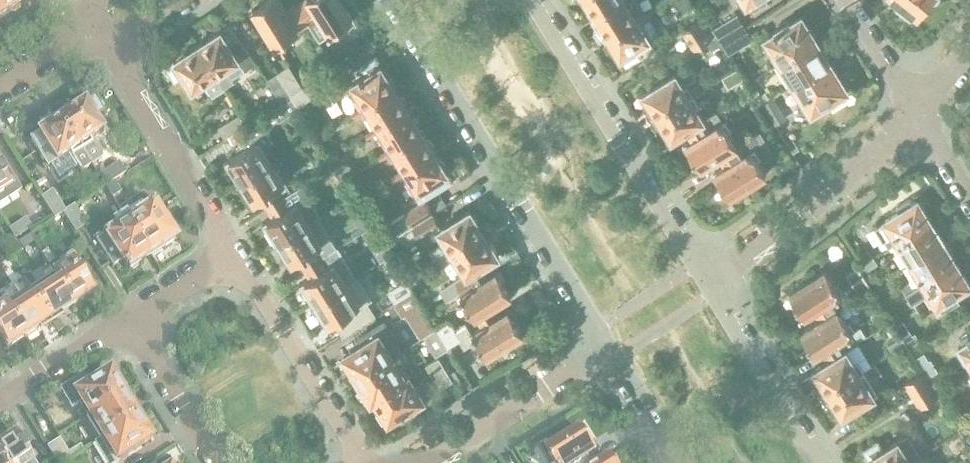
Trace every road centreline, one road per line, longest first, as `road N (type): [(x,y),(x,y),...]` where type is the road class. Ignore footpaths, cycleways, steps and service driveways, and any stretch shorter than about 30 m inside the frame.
road 1 (residential): [(391,0),(607,346)]
road 2 (residential): [(709,278),(539,0)]
road 3 (residential): [(709,278),(920,116)]
road 4 (residential): [(364,462),(232,252)]
road 5 (residential): [(232,252),(105,41)]
road 6 (residential): [(823,462),(709,278)]
road 7 (residential): [(427,462),(607,346)]
road 8 (residential): [(218,462),(130,317)]
road 9 (residential): [(0,399),(130,317)]
road 10 (residential): [(607,346),(680,462)]
road 11 (residential): [(920,116),(847,0)]
road 12 (residential): [(130,317),(232,252)]

